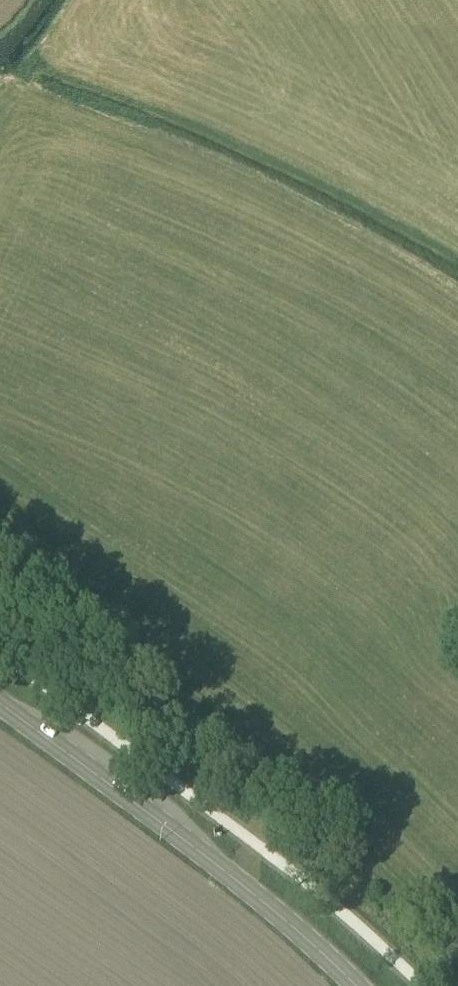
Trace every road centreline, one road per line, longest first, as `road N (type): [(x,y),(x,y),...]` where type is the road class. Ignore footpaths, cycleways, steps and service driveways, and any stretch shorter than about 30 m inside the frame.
road 1 (secondary): [(351,985),(287,927),(0,709)]

